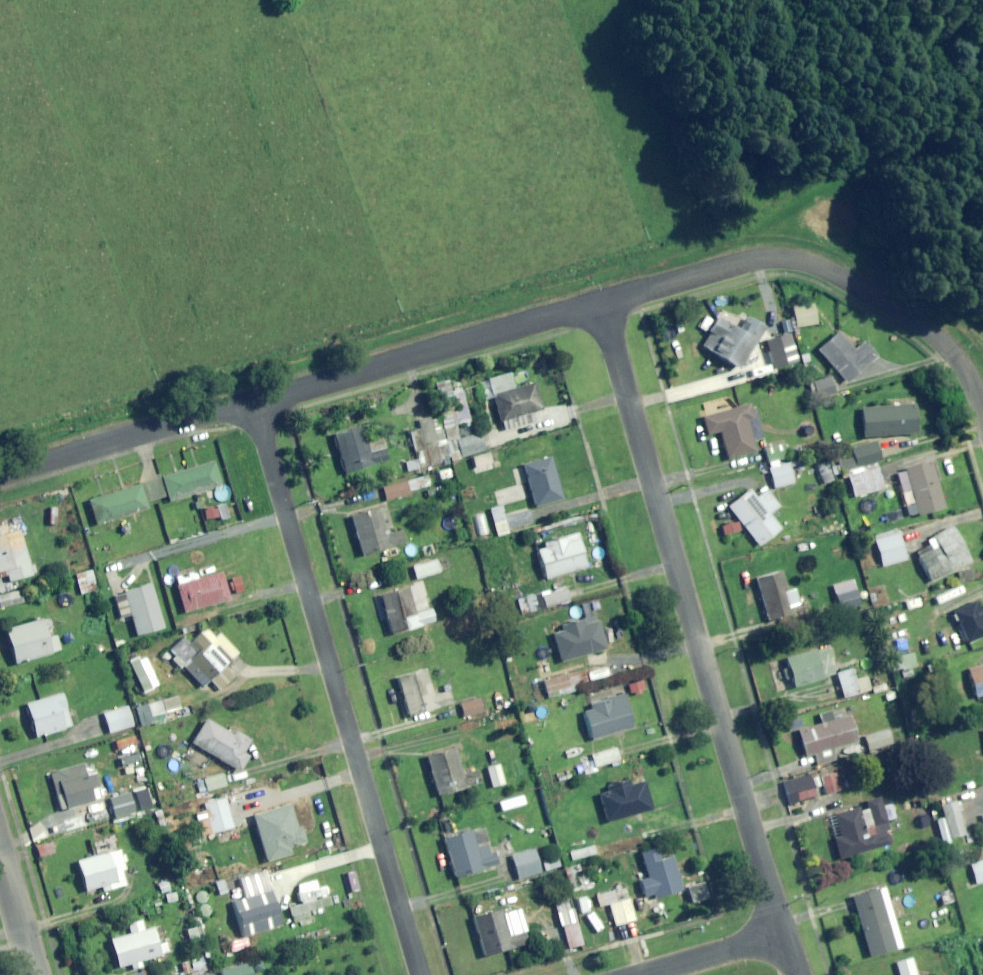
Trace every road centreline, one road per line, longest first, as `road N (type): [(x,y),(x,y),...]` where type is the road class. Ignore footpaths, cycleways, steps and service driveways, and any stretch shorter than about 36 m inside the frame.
road 1 (residential): [(598,304),(781,933)]
road 2 (residential): [(254,405),(419,974)]
road 3 (residential): [(598,304),(748,261),(797,258),(848,279),(938,340),(967,372),(982,414)]
road 4 (residential): [(254,405),(598,304)]
road 5 (residential): [(0,479),(254,405)]
road 6 (residential): [(639,974),(781,933)]
road 7 (residential): [(0,850),(36,974)]

